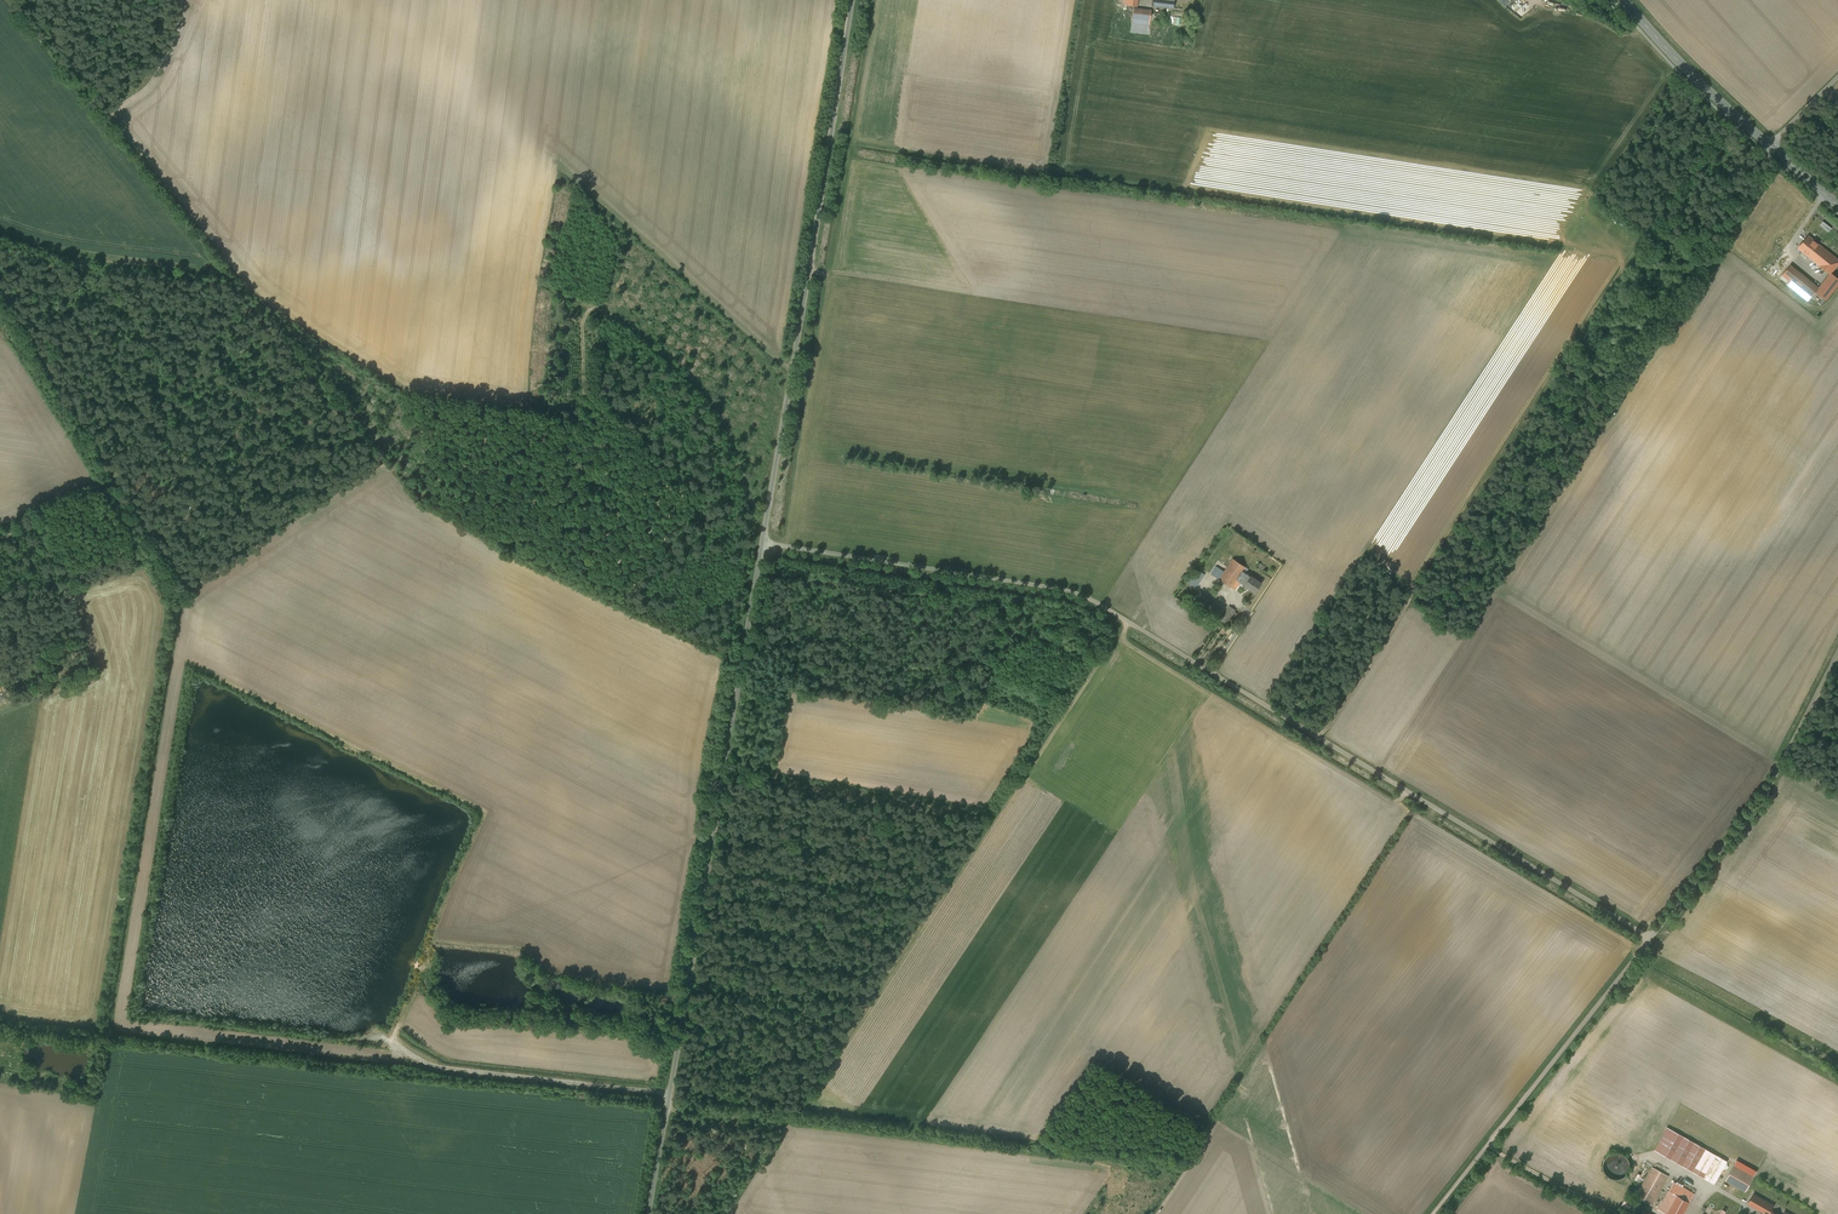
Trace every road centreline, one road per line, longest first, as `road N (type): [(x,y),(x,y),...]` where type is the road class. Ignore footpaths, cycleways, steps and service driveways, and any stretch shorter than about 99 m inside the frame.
road 1 (unclassified): [(1652,939),(1079,596),(763,544)]
road 2 (unclassified): [(649,1213),(763,544)]
road 3 (unclassified): [(763,544),(852,0)]
road 4 (unclassified): [(1652,939),(1432,1213)]
road 5 (unclassified): [(1837,656),(1760,805),(1652,939)]
road 6 (tertiary): [(1624,0),(1837,205)]
road 7 (track): [(1611,1213),(1489,1145)]

